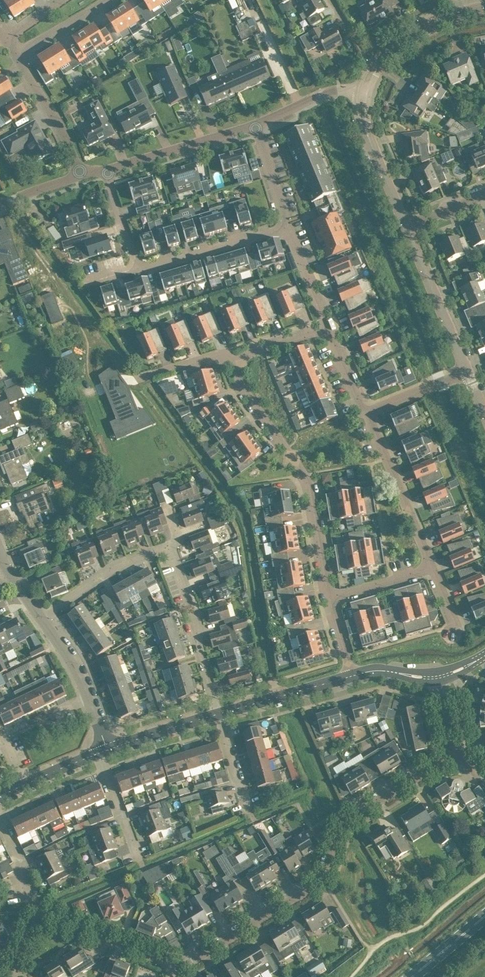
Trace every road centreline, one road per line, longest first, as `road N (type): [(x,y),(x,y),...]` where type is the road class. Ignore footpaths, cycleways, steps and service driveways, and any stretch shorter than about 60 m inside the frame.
road 1 (residential): [(174,967),(190,966),(314,891),(342,824),(444,763),(452,749)]
road 2 (residential): [(220,714),(175,557),(164,547),(113,566),(43,619)]
road 3 (residential): [(330,599),(307,478),(244,391),(233,358)]
road 4 (residential): [(174,967),(54,916),(33,924),(10,967)]
road 5 (residential): [(434,569),(367,413)]
road 6 (unclassified): [(107,172),(256,125)]
road 7 (tertiary): [(467,370),(406,227)]
road 8 (residential): [(289,228),(139,267)]
road 9 (tertiary): [(363,93),(382,58),(482,9)]
road 10 (tertiary): [(107,749),(78,668),(43,619)]
road 11 (tertiary): [(406,227),(365,128),(363,93)]
road 12 (tertiary): [(220,714),(351,674)]
road 13 (residential): [(80,172),(16,55)]

